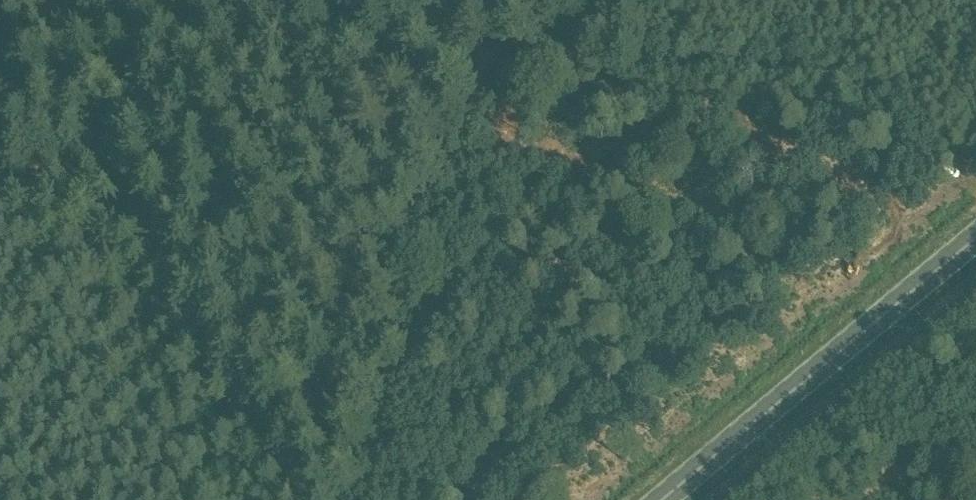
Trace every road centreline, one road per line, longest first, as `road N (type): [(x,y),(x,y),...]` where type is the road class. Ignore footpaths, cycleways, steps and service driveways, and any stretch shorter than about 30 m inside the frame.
road 1 (primary): [(660,499),(975,235)]

